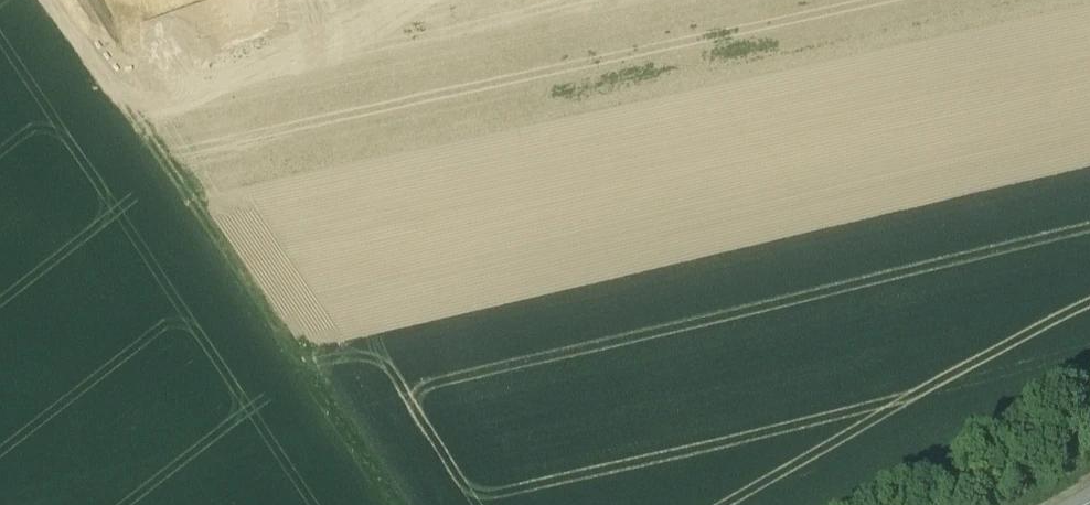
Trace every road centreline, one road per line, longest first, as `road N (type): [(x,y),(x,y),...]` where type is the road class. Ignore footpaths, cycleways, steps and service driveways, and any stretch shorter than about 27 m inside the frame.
road 1 (track): [(400,504),(54,0)]

